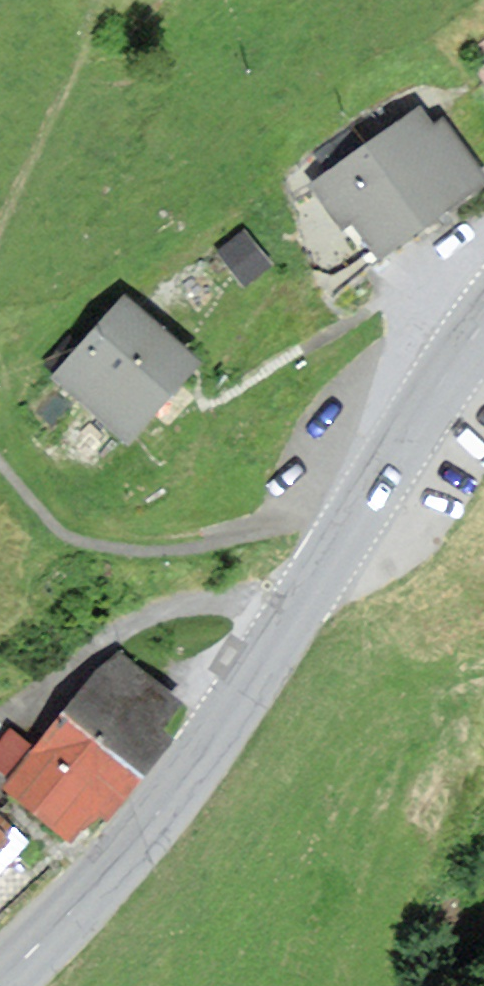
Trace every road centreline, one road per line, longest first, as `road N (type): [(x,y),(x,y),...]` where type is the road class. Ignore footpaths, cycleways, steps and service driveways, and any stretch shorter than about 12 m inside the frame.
road 1 (primary): [(0,980),(86,893),(216,730),(483,324)]
road 2 (track): [(367,495),(327,489),(283,516),(149,543),(69,529),(0,452)]

